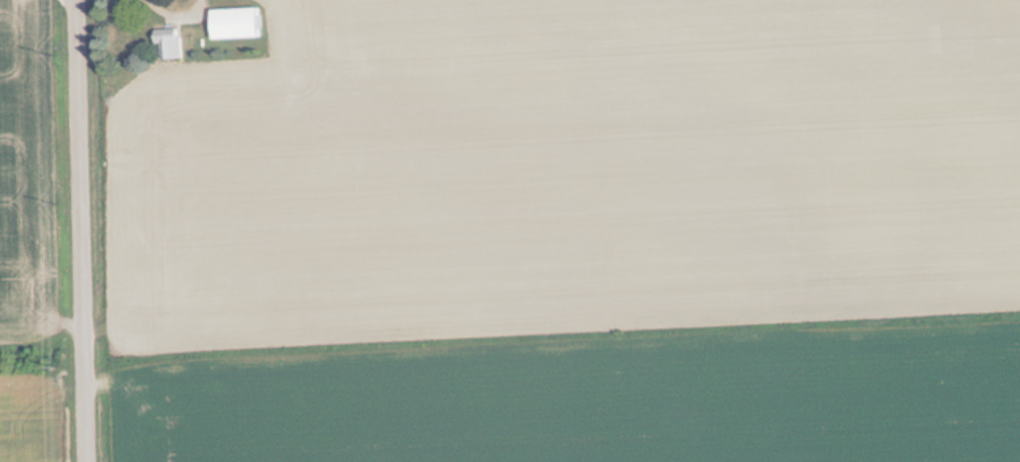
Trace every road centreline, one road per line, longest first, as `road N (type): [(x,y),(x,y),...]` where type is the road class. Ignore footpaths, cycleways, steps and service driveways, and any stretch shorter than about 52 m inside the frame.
road 1 (residential): [(91,461),(80,0)]

